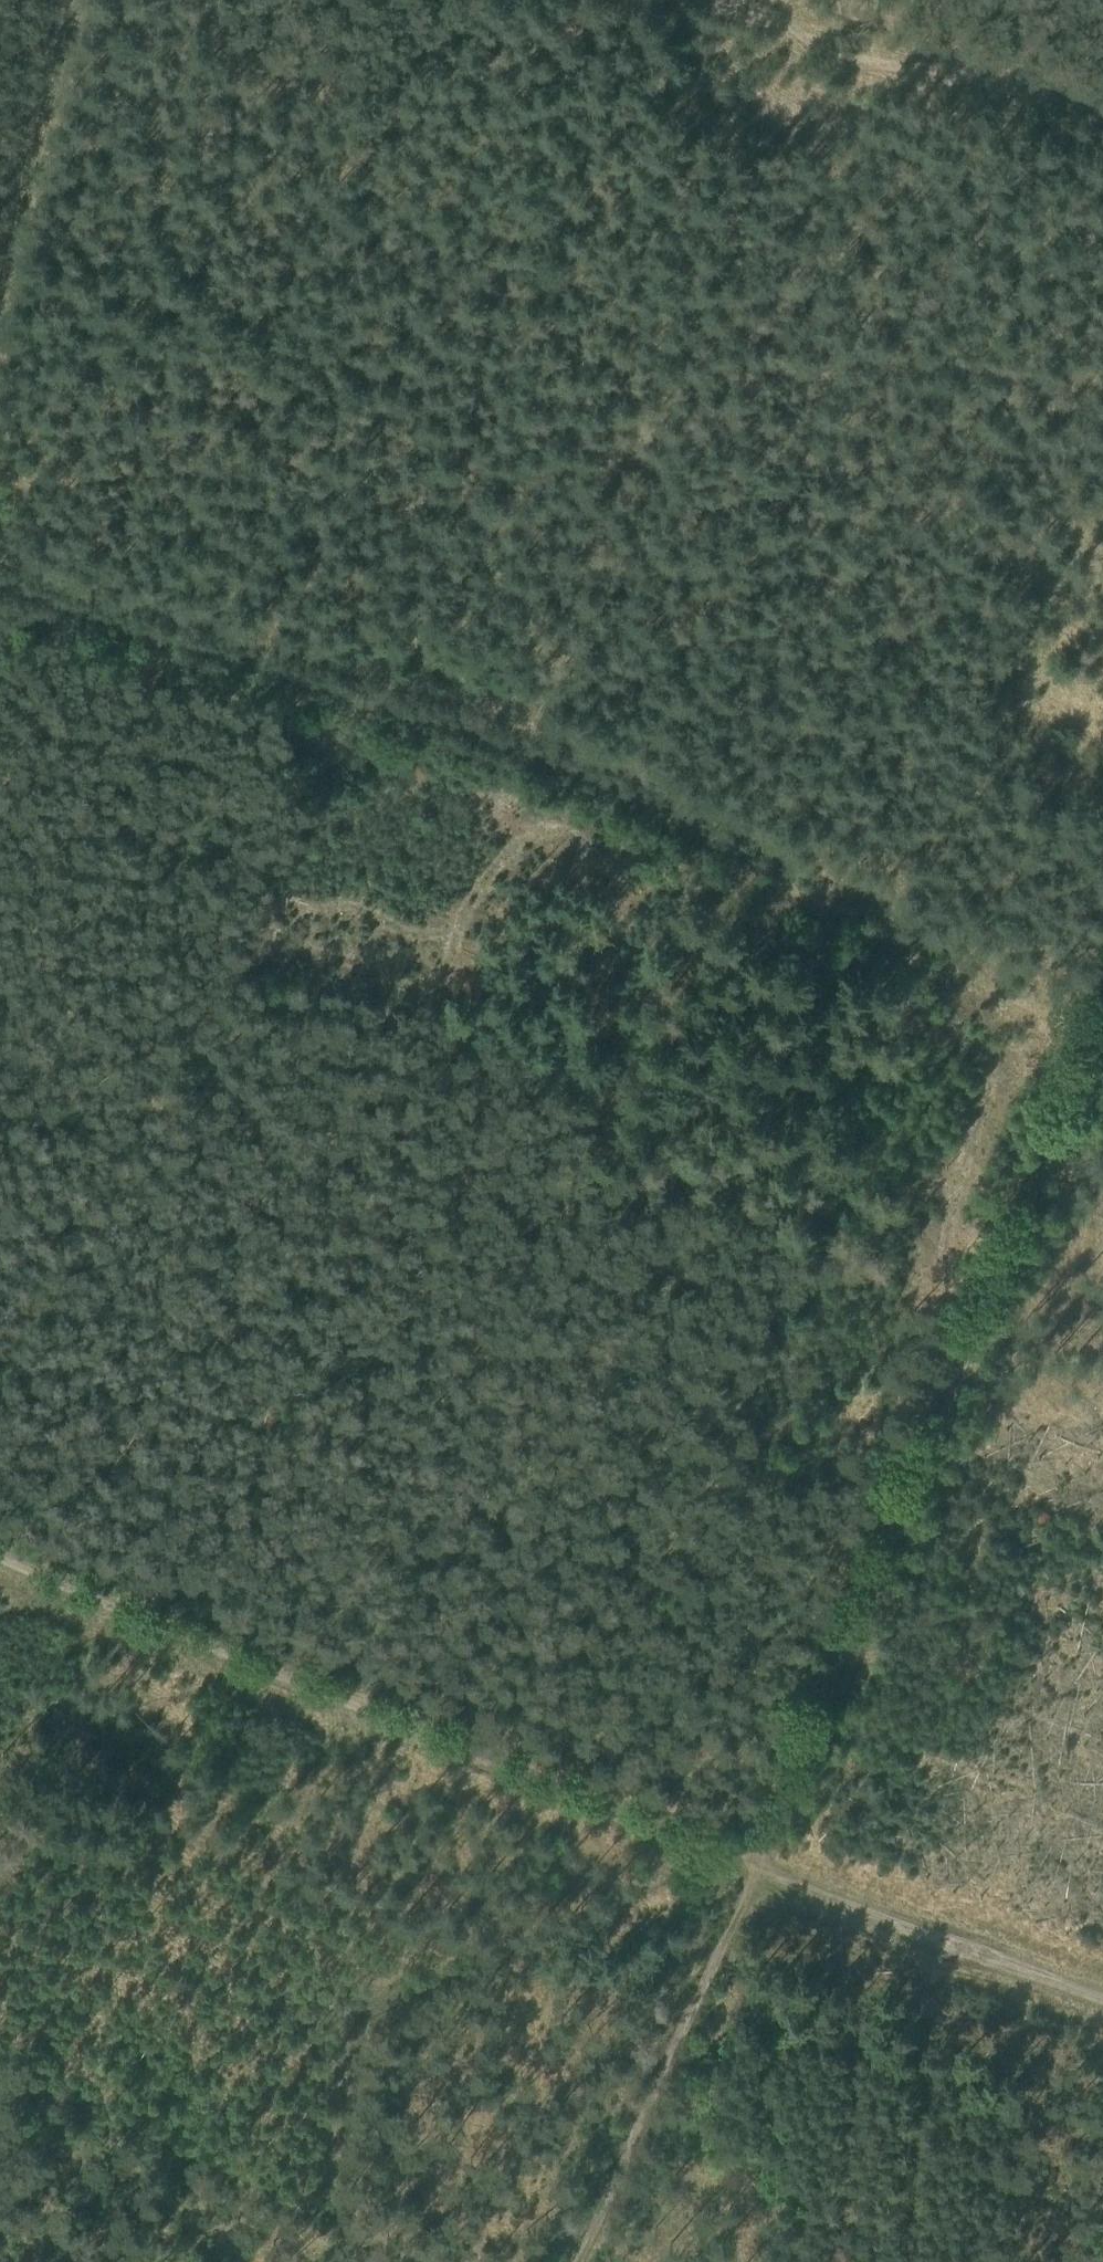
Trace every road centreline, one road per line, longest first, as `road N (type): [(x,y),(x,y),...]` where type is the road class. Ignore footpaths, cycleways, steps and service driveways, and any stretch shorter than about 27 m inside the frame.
road 1 (track): [(1078,1047),(743,1875)]
road 2 (track): [(743,1875),(568,2261)]
road 3 (track): [(743,1875),(1102,2005)]

